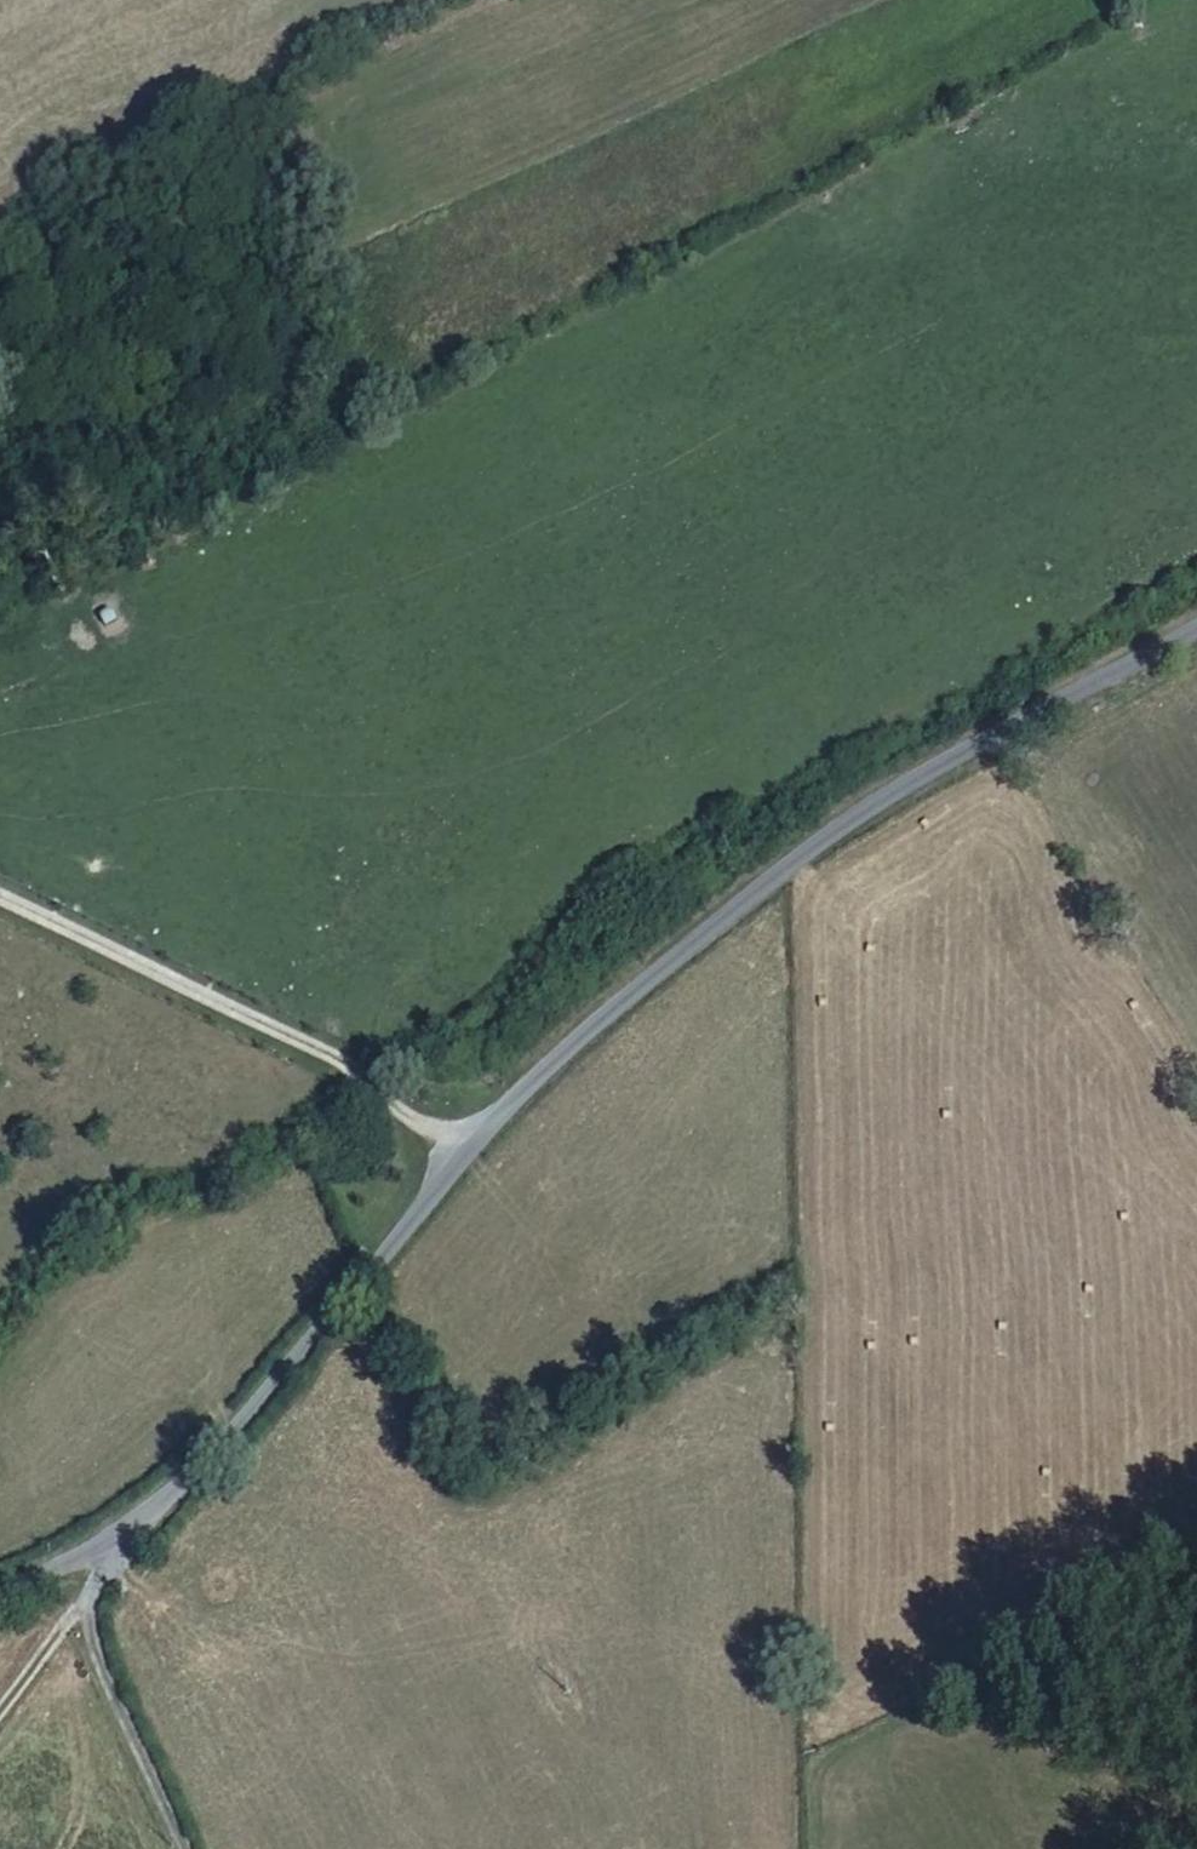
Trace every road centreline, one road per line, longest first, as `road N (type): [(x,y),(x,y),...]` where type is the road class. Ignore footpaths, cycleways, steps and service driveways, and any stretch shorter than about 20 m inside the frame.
road 1 (unclassified): [(0,1591),(142,1521),(452,1155),(852,807),(1196,626)]

